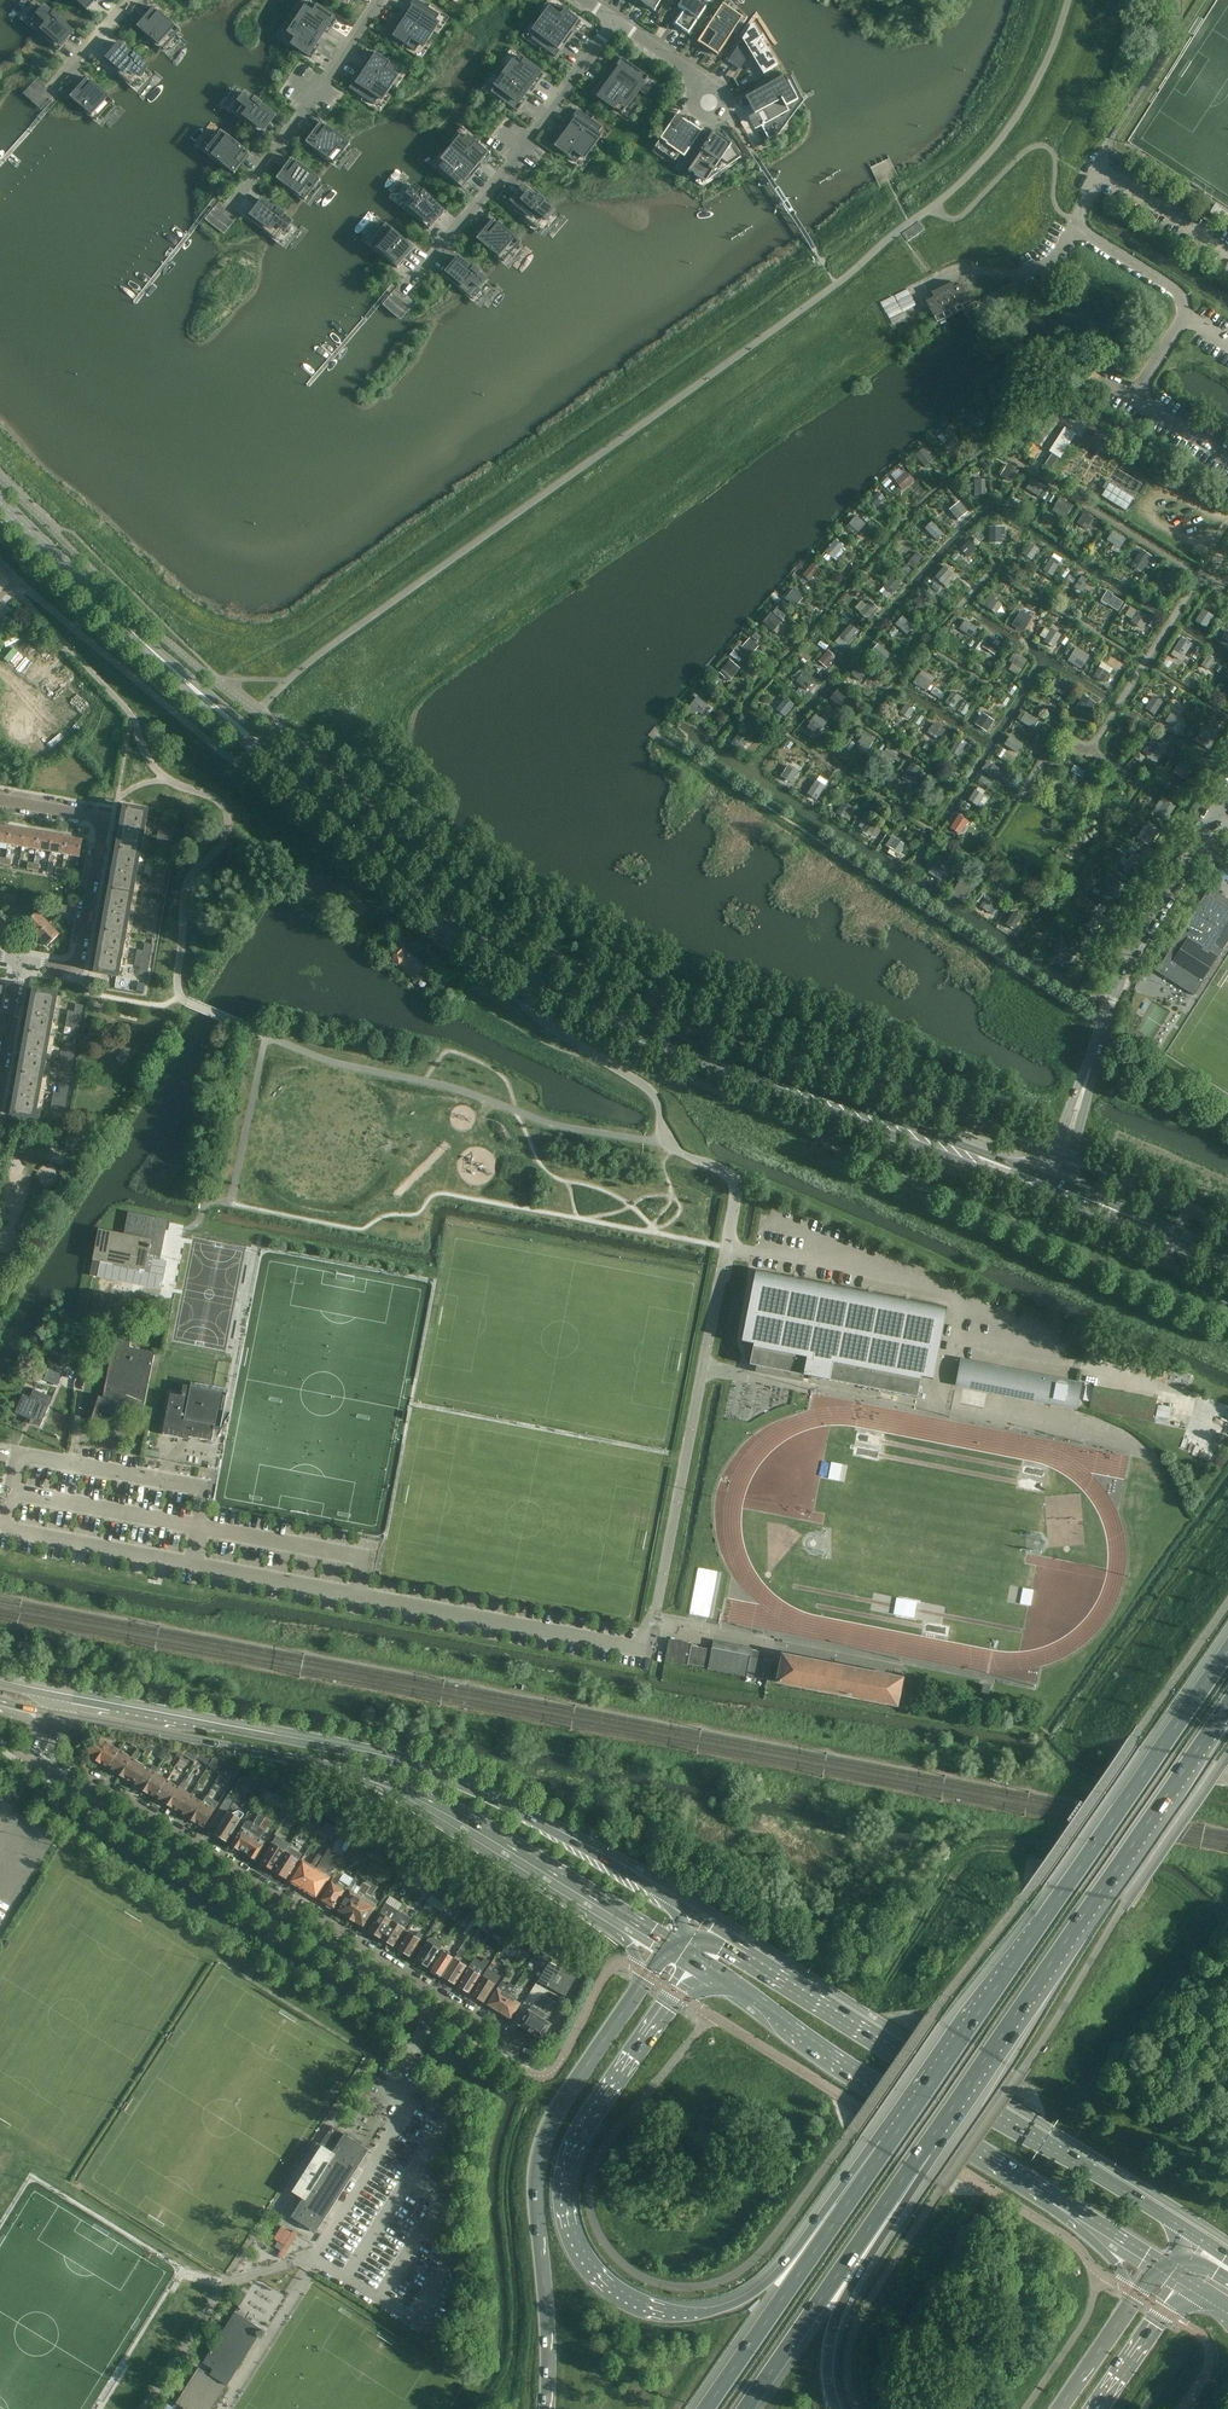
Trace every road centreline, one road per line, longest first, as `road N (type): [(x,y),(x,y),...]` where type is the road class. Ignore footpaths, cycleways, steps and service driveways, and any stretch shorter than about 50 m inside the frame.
road 1 (tertiary): [(646,1035),(538,982),(475,939),(130,630),(0,501)]
road 2 (trunk): [(883,2150),(772,2278),(739,2301),(703,2309),(657,2305),(602,2276),(568,2211),(575,2142),(684,1975)]
road 3 (trunk): [(1227,1651),(883,2150)]
road 4 (trunk): [(910,2167),(1227,1705)]
road 5 (secondary): [(679,1917),(517,1813),(421,1766),(226,1729),(171,1730)]
road 6 (secondary): [(1179,2226),(710,1936)]
road 7 (secondary): [(171,1730),(319,1766),(398,1794),(658,1955)]
road 8 (residential): [(516,2065),(520,2047),(94,1779),(84,1796)]
road 9 (unclassified): [(516,2065),(84,1796)]
road 10 (unclassified): [(1136,398),(1183,304),(1178,292),(1077,226),(1096,164),(1176,33),(1177,0)]
road 11 (trunk): [(658,1955),(541,2151),(544,2408)]
road 12 (secondary): [(684,1975),(1073,2214)]
road 13 (unclassified): [(1052,1182),(1134,938),(1227,789)]
road 14 (tertiary): [(1052,1182),(646,1035)]
road 15 (tertiary): [(646,1035),(751,1084),(1046,1197)]
road 16 (residential): [(401,295),(617,23)]
road 17 (residential): [(22,963),(75,973),(104,818),(0,801)]
road 18 (trunk): [(883,2150),(706,2408)]
road 19 (trunk): [(746,2408),(910,2167)]
road 20 (track): [(1089,748),(1227,525)]
road 21 (residential): [(227,210),(380,0)]
road 22 (trunk): [(836,2408),(830,2334),(910,2167)]
road 23 (tertiary): [(1046,1197),(1227,1266)]
road 24 (tertiary): [(1227,1259),(1052,1182)]
road 25 (trunk): [(1095,2408),(1176,2283)]
road 26 (residential): [(0,1096),(22,963)]
road 27 (residential): [(46,100),(133,0)]
road 28 (track): [(1227,522),(1149,496),(1144,514),(1166,528)]
road 29 (residential): [(709,105),(690,75),(617,23)]
road 30 (trunk): [(1128,2309),(1056,2408)]

